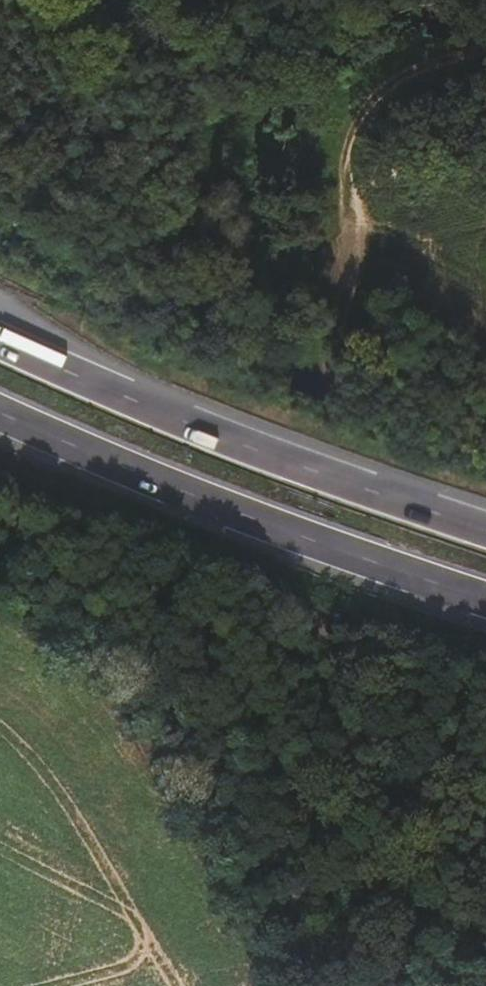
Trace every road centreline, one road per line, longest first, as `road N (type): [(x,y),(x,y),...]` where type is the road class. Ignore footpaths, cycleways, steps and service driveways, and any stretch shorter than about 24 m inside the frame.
road 1 (track): [(485,49),(408,73),(378,94),(350,137),(321,393),(316,573),(321,648),(338,710),(361,750),(393,782),(439,799),(485,800)]
road 2 (trunk): [(485,532),(233,449),(0,347)]
road 3 (trunk): [(0,427),(79,468),(485,605)]

